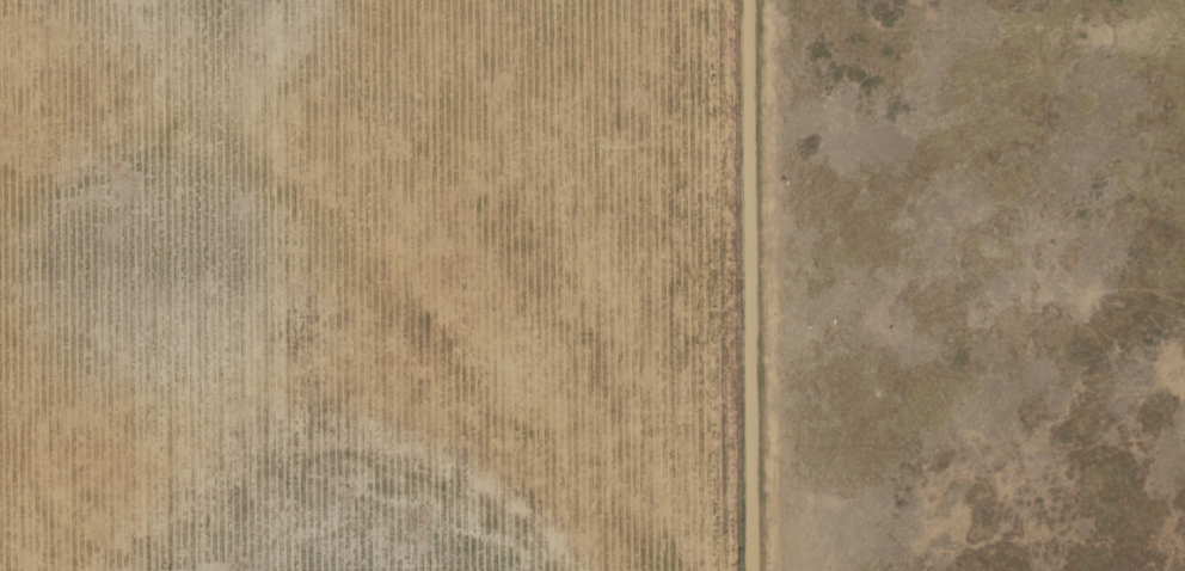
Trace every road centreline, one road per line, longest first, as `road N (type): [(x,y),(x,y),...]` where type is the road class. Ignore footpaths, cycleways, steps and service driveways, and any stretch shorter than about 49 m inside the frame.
road 1 (residential): [(755,570),(749,0)]

